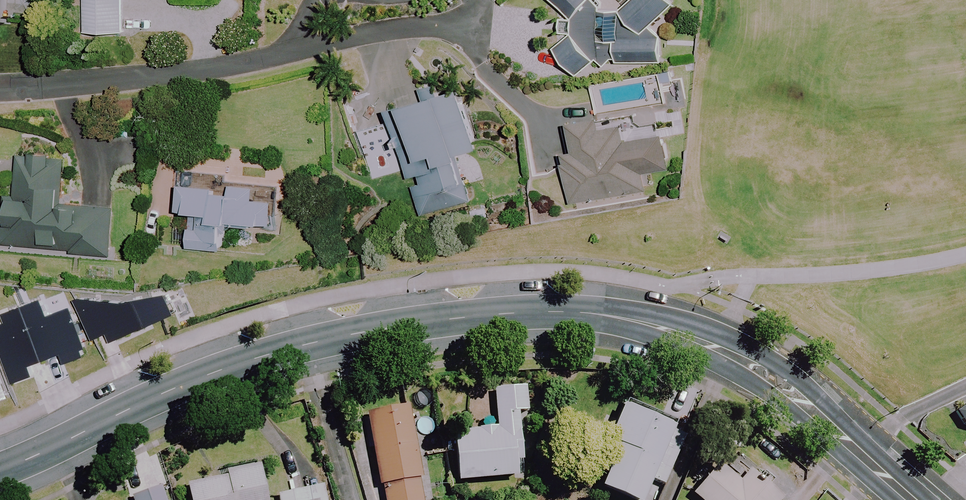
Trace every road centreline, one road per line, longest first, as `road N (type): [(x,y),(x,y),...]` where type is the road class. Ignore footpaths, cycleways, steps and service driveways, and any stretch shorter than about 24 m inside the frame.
road 1 (tertiary): [(0,471),(214,372),(315,342),(558,311),(665,330),(759,370),(913,499)]
road 2 (residential): [(0,88),(221,65),(365,34),(474,24)]

